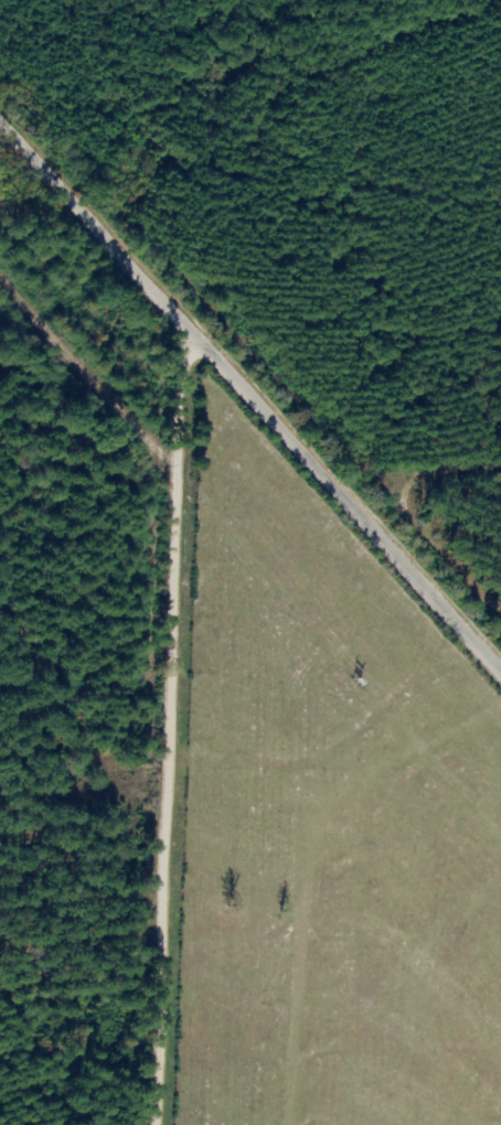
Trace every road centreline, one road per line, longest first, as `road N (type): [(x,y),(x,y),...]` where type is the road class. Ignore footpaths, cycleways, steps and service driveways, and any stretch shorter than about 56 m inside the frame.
road 1 (residential): [(178,1124),(198,759),(175,649),(199,338)]
road 2 (residential): [(500,680),(0,114)]

